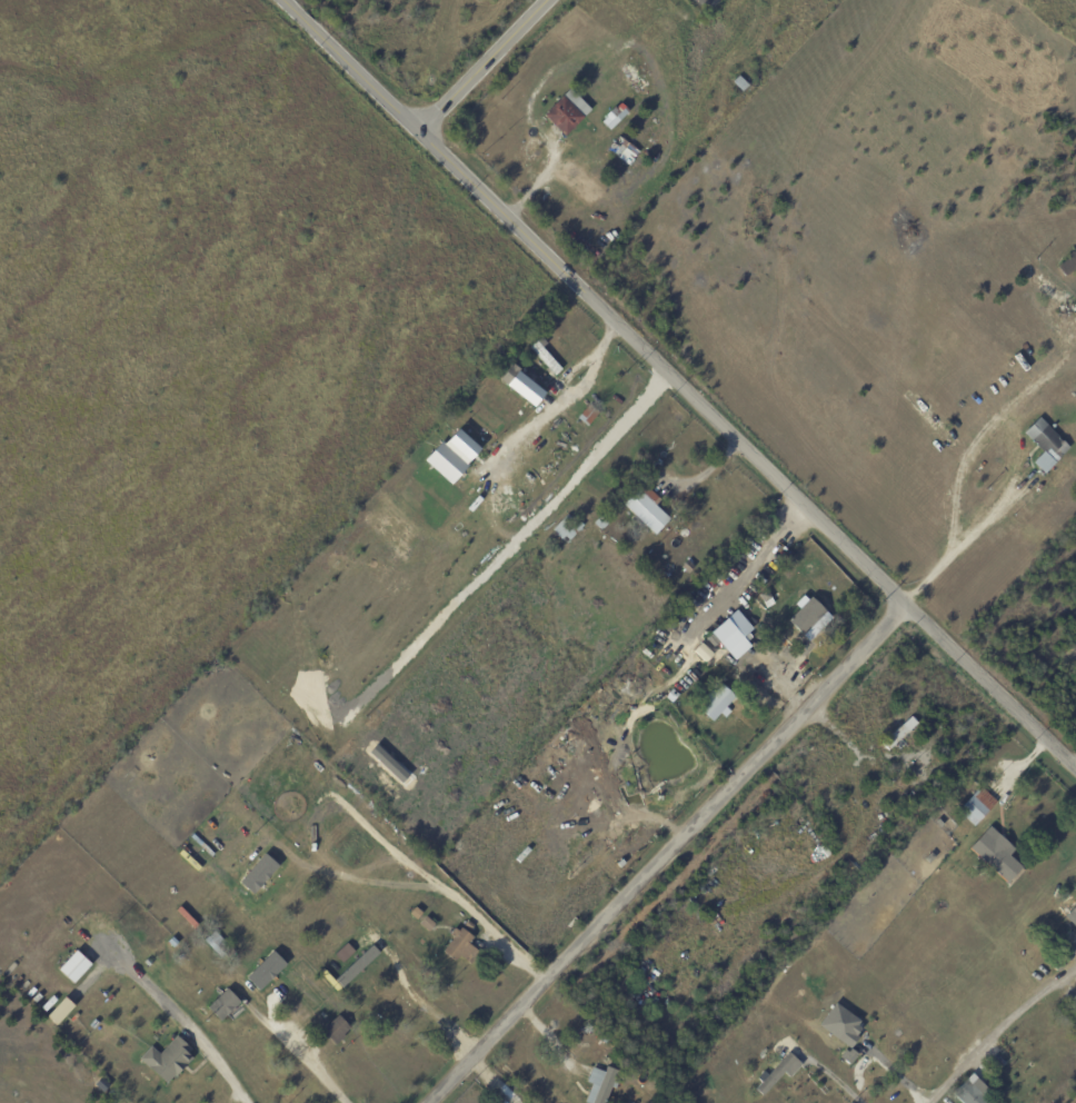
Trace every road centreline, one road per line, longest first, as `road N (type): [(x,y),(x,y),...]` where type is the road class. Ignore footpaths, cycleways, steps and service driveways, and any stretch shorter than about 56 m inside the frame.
road 1 (tertiary): [(418,129),(1075,773)]
road 2 (residential): [(906,608),(430,1102)]
road 3 (tertiary): [(285,0),(418,129)]
road 4 (tertiary): [(418,129),(544,0)]
road 5 (residential): [(954,1073),(1075,975)]

